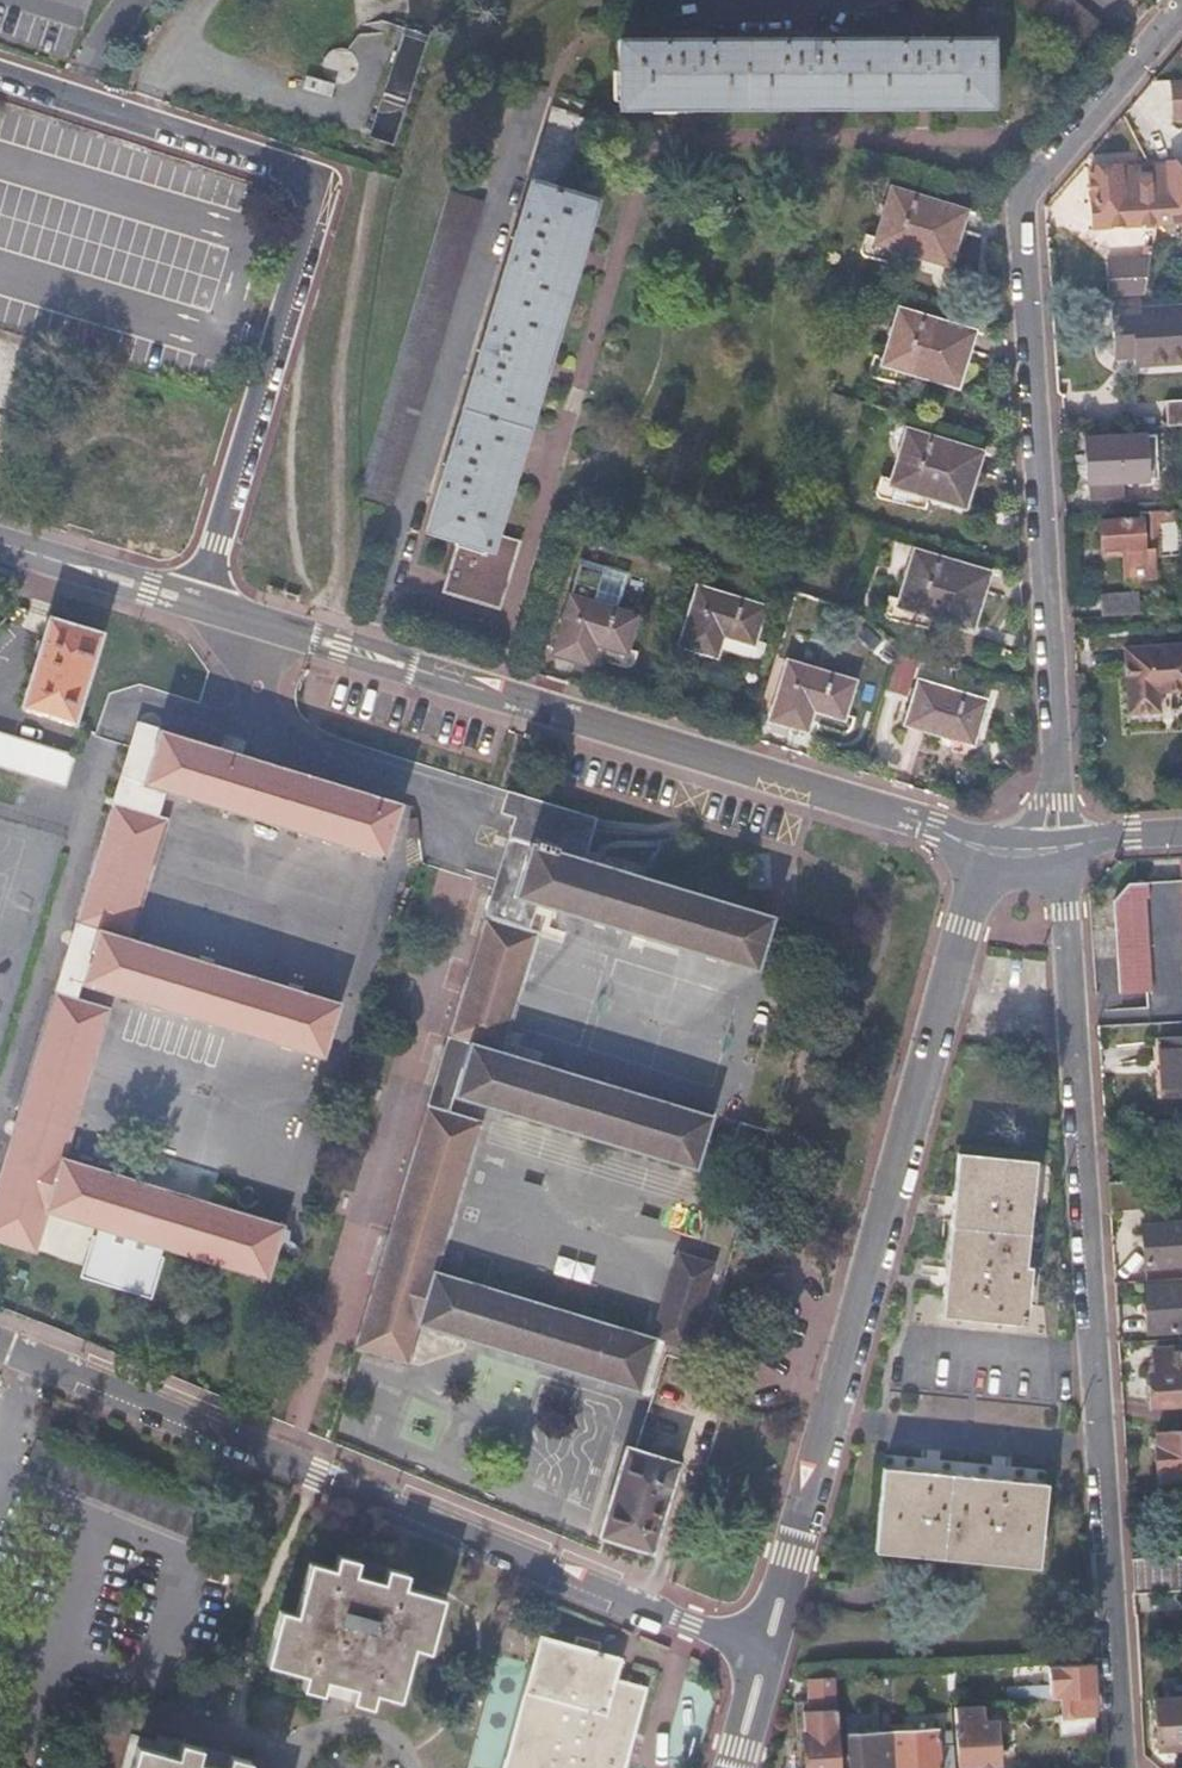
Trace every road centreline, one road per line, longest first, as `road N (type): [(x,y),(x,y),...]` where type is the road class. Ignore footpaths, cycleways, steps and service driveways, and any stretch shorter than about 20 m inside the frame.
road 1 (residential): [(1124,1767),(1060,851)]
road 2 (residential): [(1181,15),(1055,165),(1036,199),(1031,229),(1060,851)]
road 3 (residential): [(992,851),(763,1656)]
road 4 (residential): [(201,604),(992,851)]
road 5 (residential): [(763,1656),(0,1348)]
road 6 (residential): [(0,75),(260,160),(312,197),(313,218),(201,604)]
road 7 (residential): [(0,544),(201,604)]
road 8 (residential): [(1060,851),(1181,834)]

